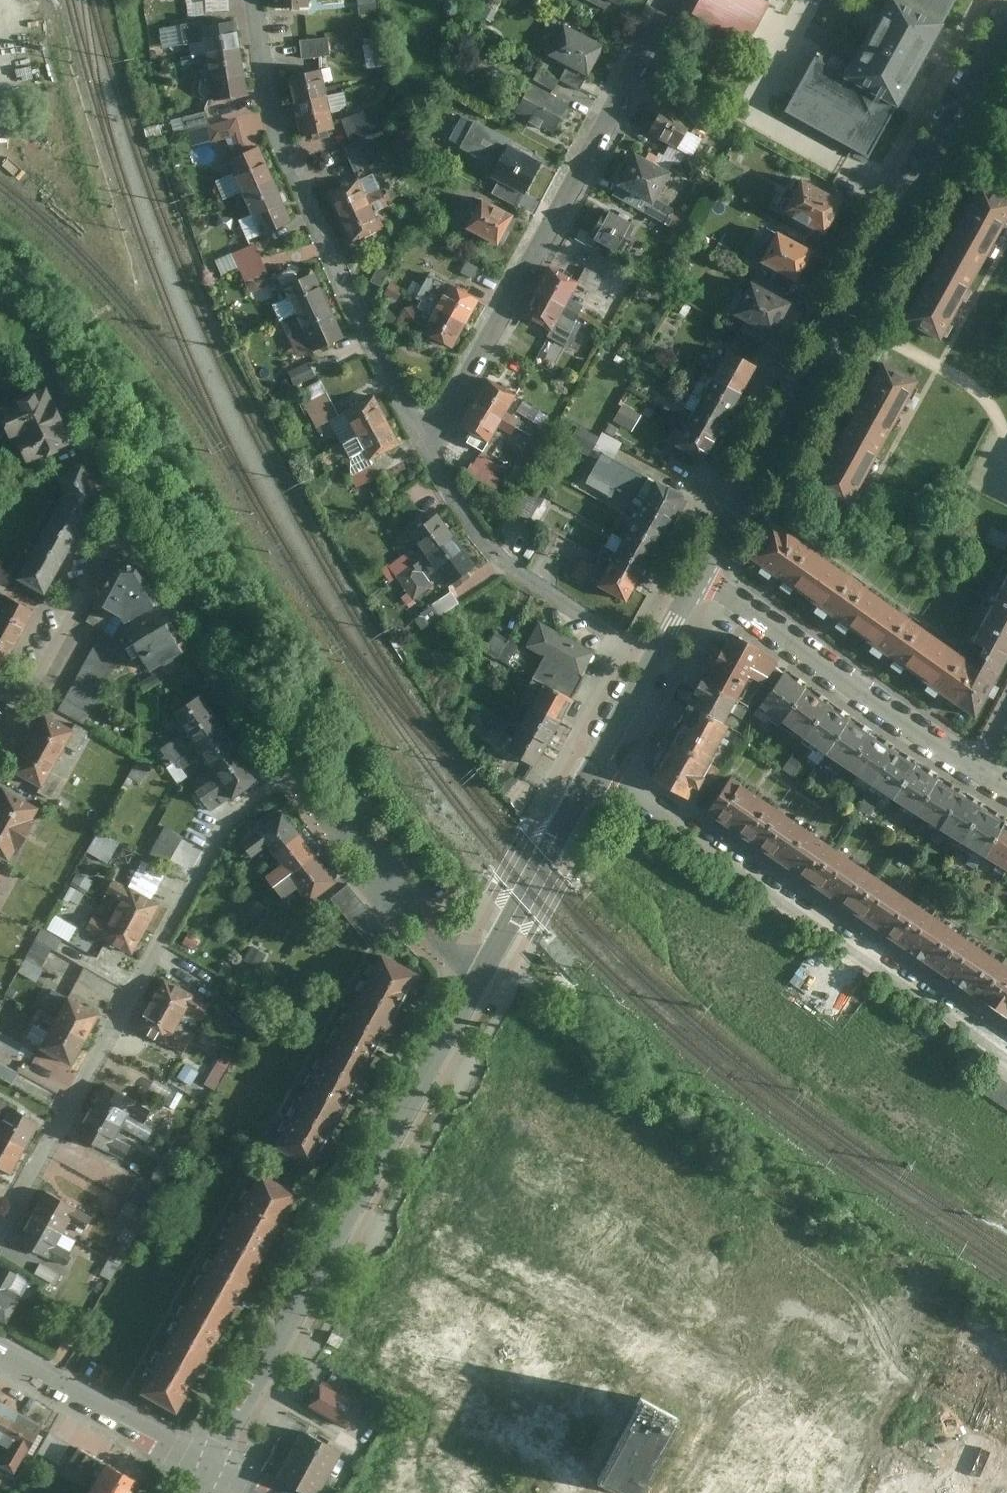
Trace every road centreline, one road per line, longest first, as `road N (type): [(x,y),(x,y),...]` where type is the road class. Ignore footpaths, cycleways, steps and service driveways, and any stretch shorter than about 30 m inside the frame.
road 1 (residential): [(705,580),(1006,22)]
road 2 (residential): [(211,1467),(483,971)]
road 3 (residential): [(0,1236),(222,830),(297,769)]
road 4 (residential): [(429,447),(670,0)]
road 5 (residential): [(590,777),(676,823),(1006,1049)]
road 6 (residential): [(429,447),(352,305),(290,157),(255,0)]
road 7 (residential): [(705,580),(984,774)]
road 8 (residential): [(656,665),(509,565),(429,447)]
road 9 (residential): [(297,769),(133,523)]
road 10 (residential): [(483,971),(430,936),(297,769)]
road 11 (residential): [(133,523),(50,359),(0,301)]
road 12 (residential): [(133,523),(105,554),(0,737)]
road 13 (residential): [(0,1355),(211,1467)]
road 14 (residential): [(483,971),(590,777)]
road 15 (residential): [(590,777),(656,665)]

